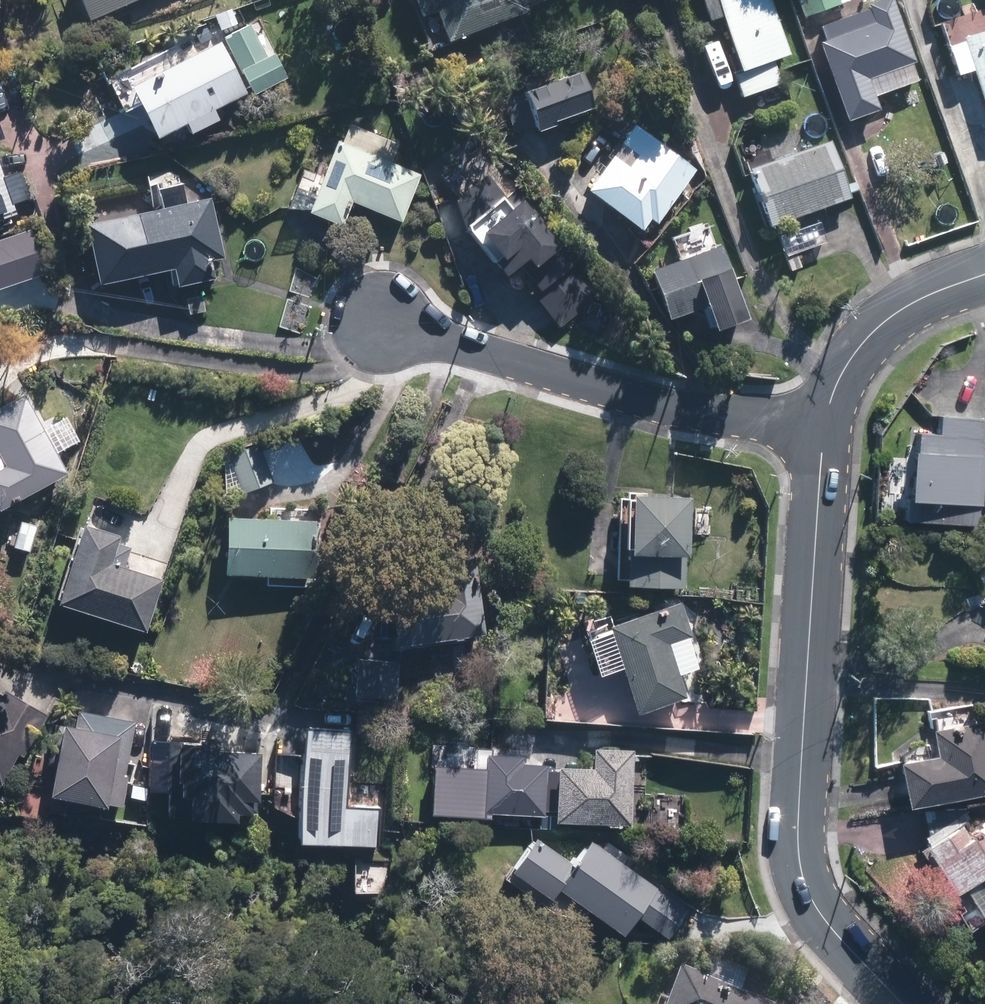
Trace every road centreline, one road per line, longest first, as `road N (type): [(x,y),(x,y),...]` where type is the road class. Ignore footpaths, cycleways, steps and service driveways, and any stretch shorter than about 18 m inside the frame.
road 1 (residential): [(902,1003),(829,926),(801,871),(824,439)]
road 2 (residential): [(824,439),(376,319)]
road 3 (residential): [(824,439),(840,378),(877,328),(919,300),(984,274)]

